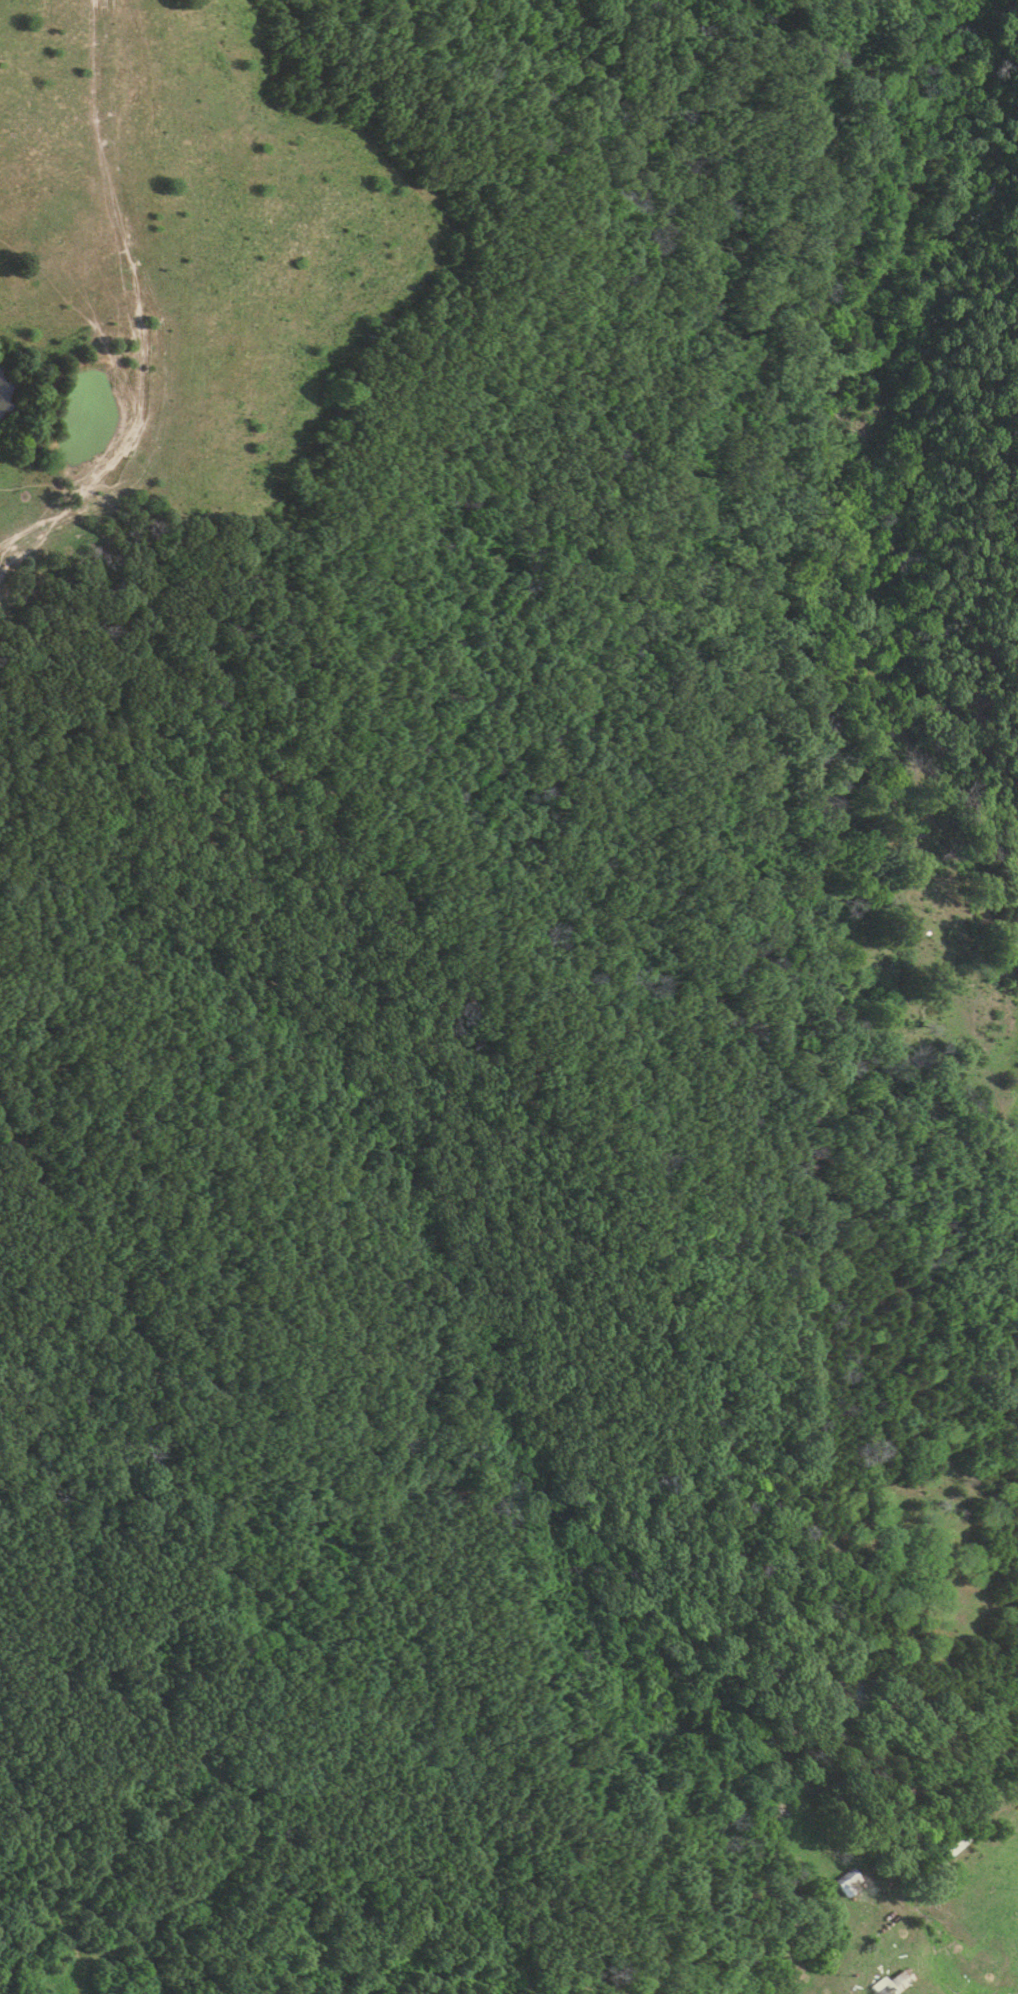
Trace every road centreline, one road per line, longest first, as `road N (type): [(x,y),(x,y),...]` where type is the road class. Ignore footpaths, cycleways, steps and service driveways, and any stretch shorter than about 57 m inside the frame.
road 1 (residential): [(764,1993),(854,1875),(1017,1797)]

